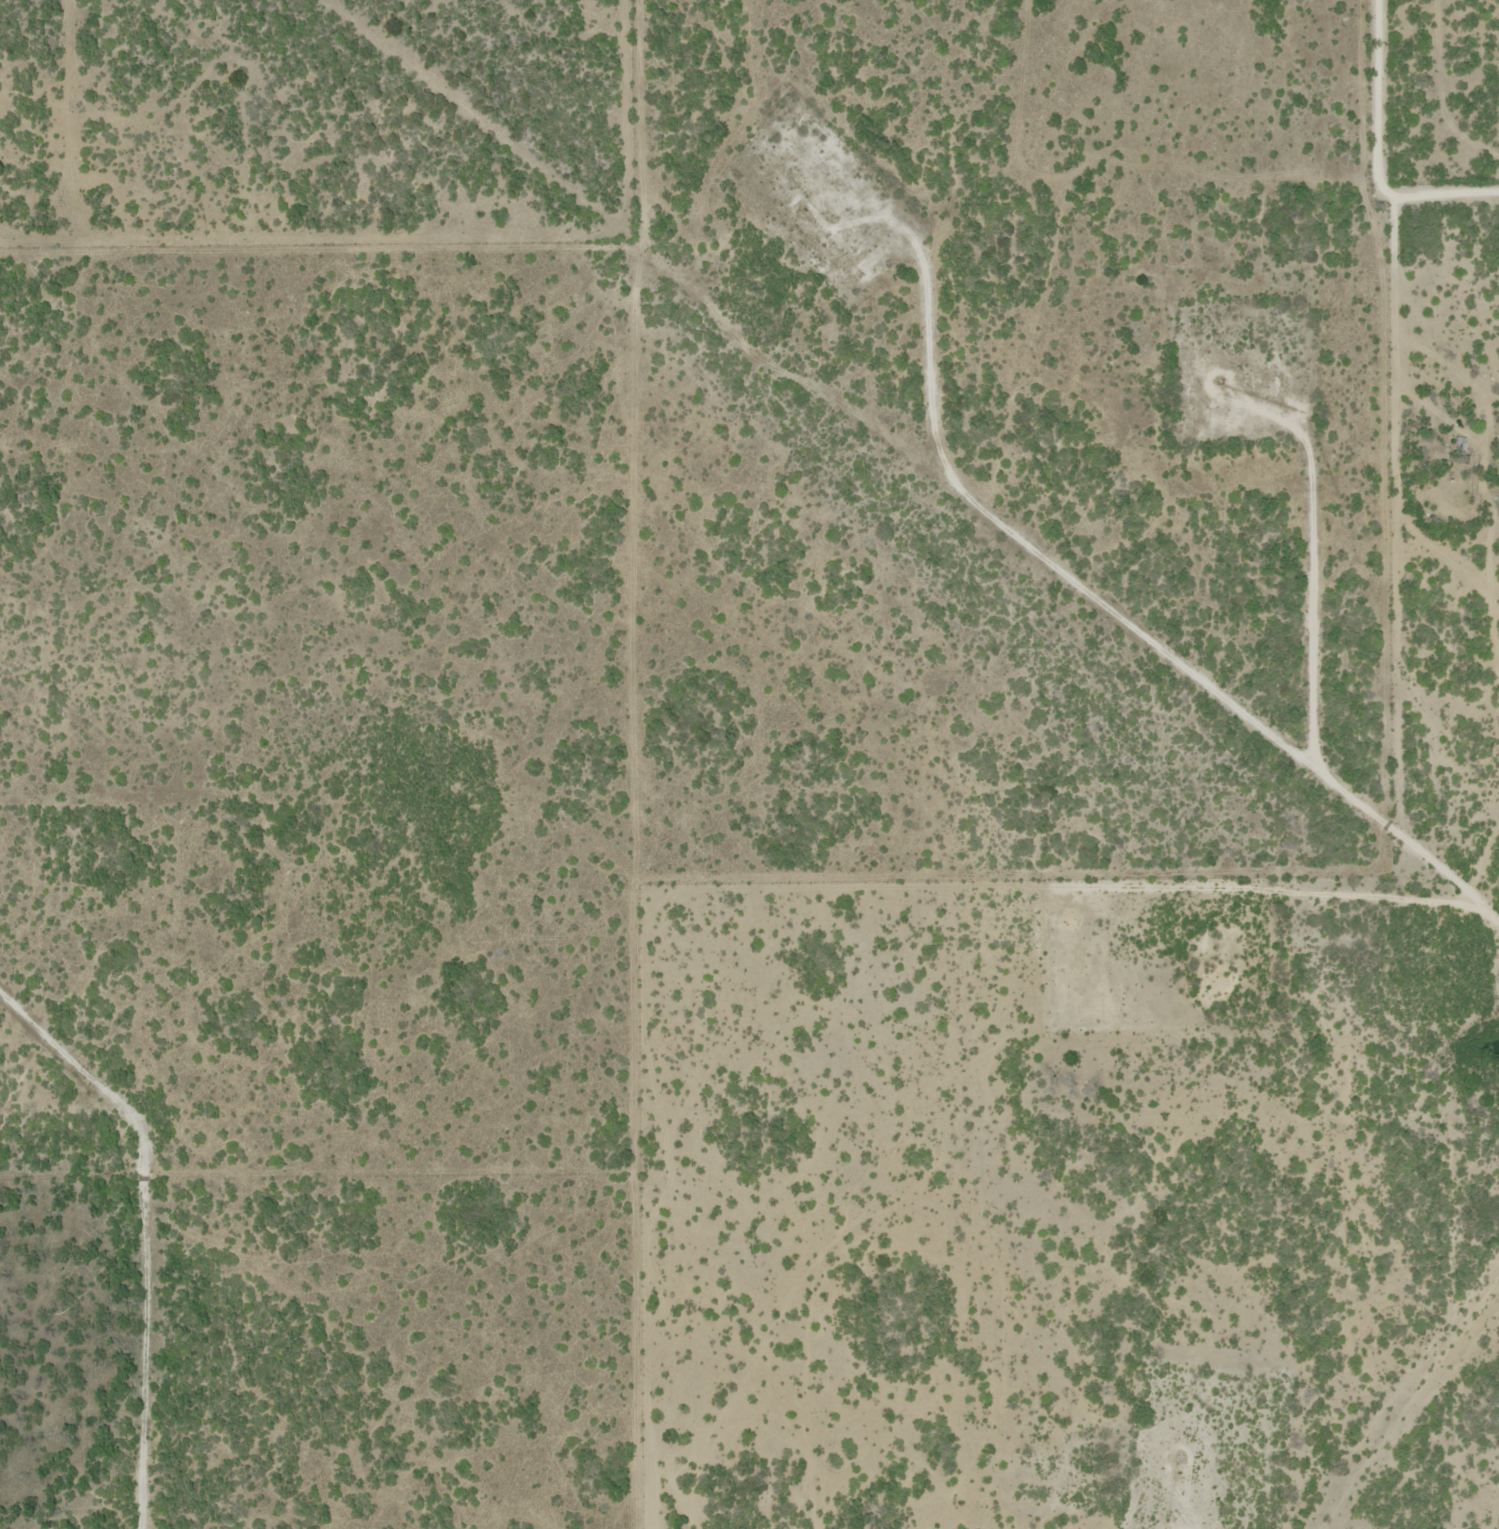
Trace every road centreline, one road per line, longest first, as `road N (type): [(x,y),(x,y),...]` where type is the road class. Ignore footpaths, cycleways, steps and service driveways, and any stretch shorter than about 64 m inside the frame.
road 1 (residential): [(1346,0),(1350,131),(1383,160),(1498,160)]

